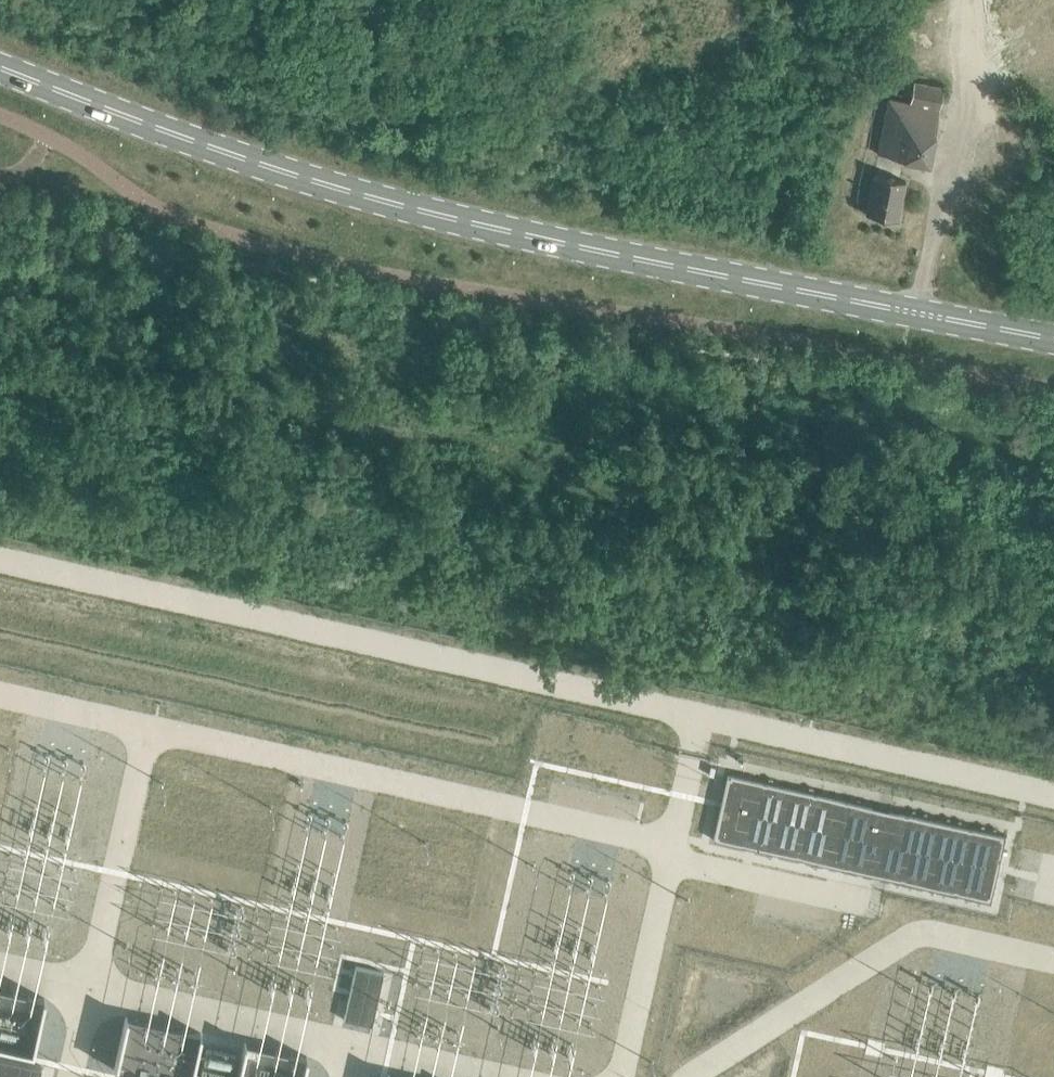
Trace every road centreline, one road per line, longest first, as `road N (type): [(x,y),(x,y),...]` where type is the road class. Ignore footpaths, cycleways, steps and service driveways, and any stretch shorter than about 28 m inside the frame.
road 1 (secondary): [(1053,340),(557,244),(281,174),(0,65)]

